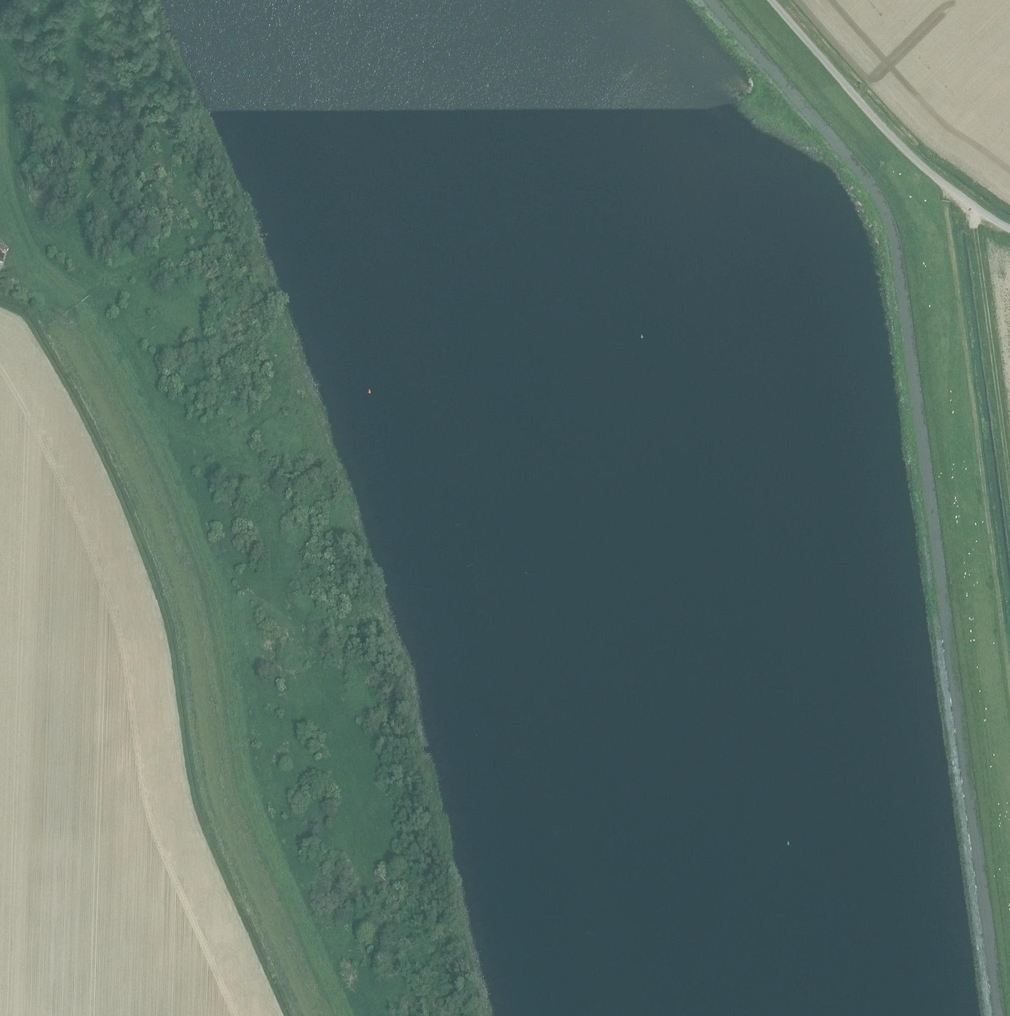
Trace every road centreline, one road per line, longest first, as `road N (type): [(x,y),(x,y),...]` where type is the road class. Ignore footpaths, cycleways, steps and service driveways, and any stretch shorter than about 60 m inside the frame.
road 1 (unclassified): [(1009,229),(901,146),(771,0)]
road 2 (track): [(975,207),(1009,482)]
road 3 (track): [(43,258),(20,212),(0,78)]

